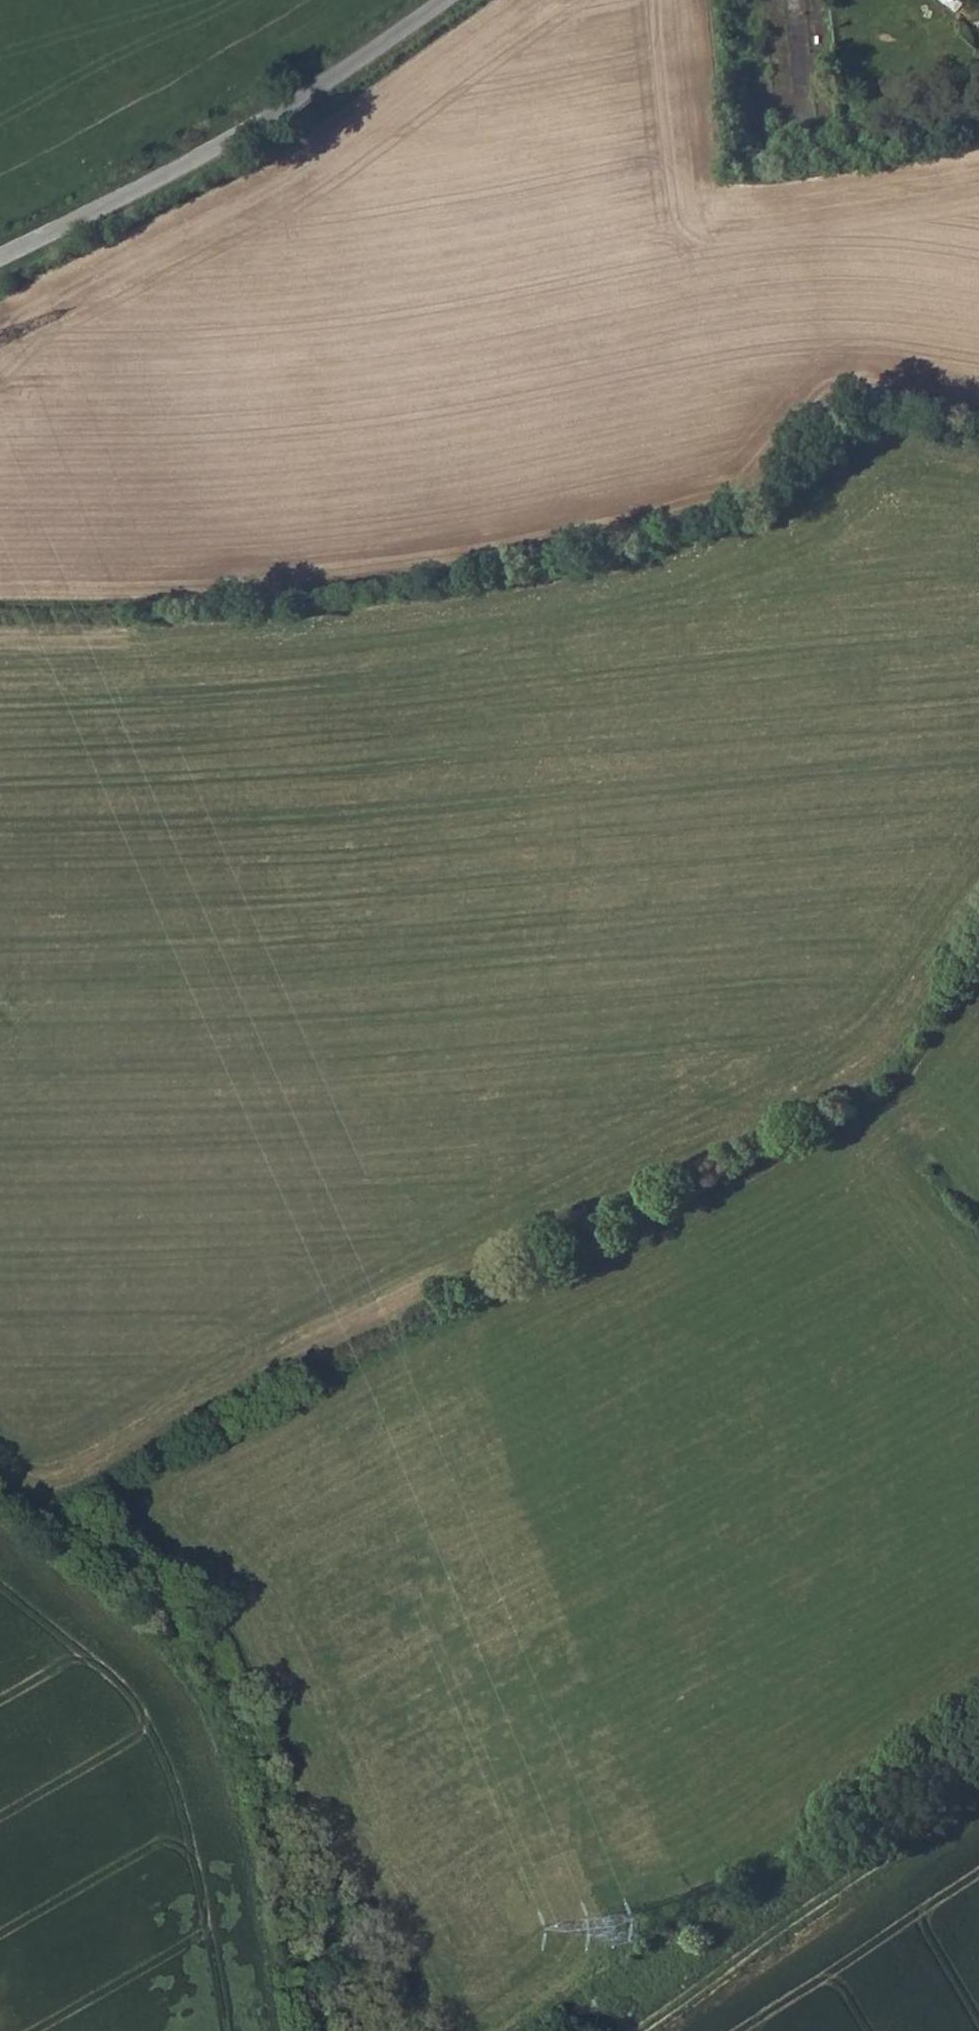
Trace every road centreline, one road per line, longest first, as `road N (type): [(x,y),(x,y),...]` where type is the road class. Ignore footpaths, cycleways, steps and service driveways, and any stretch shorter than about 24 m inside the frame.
road 1 (unclassified): [(0,261),(242,135),(453,0)]
road 2 (track): [(978,1795),(632,2030)]

